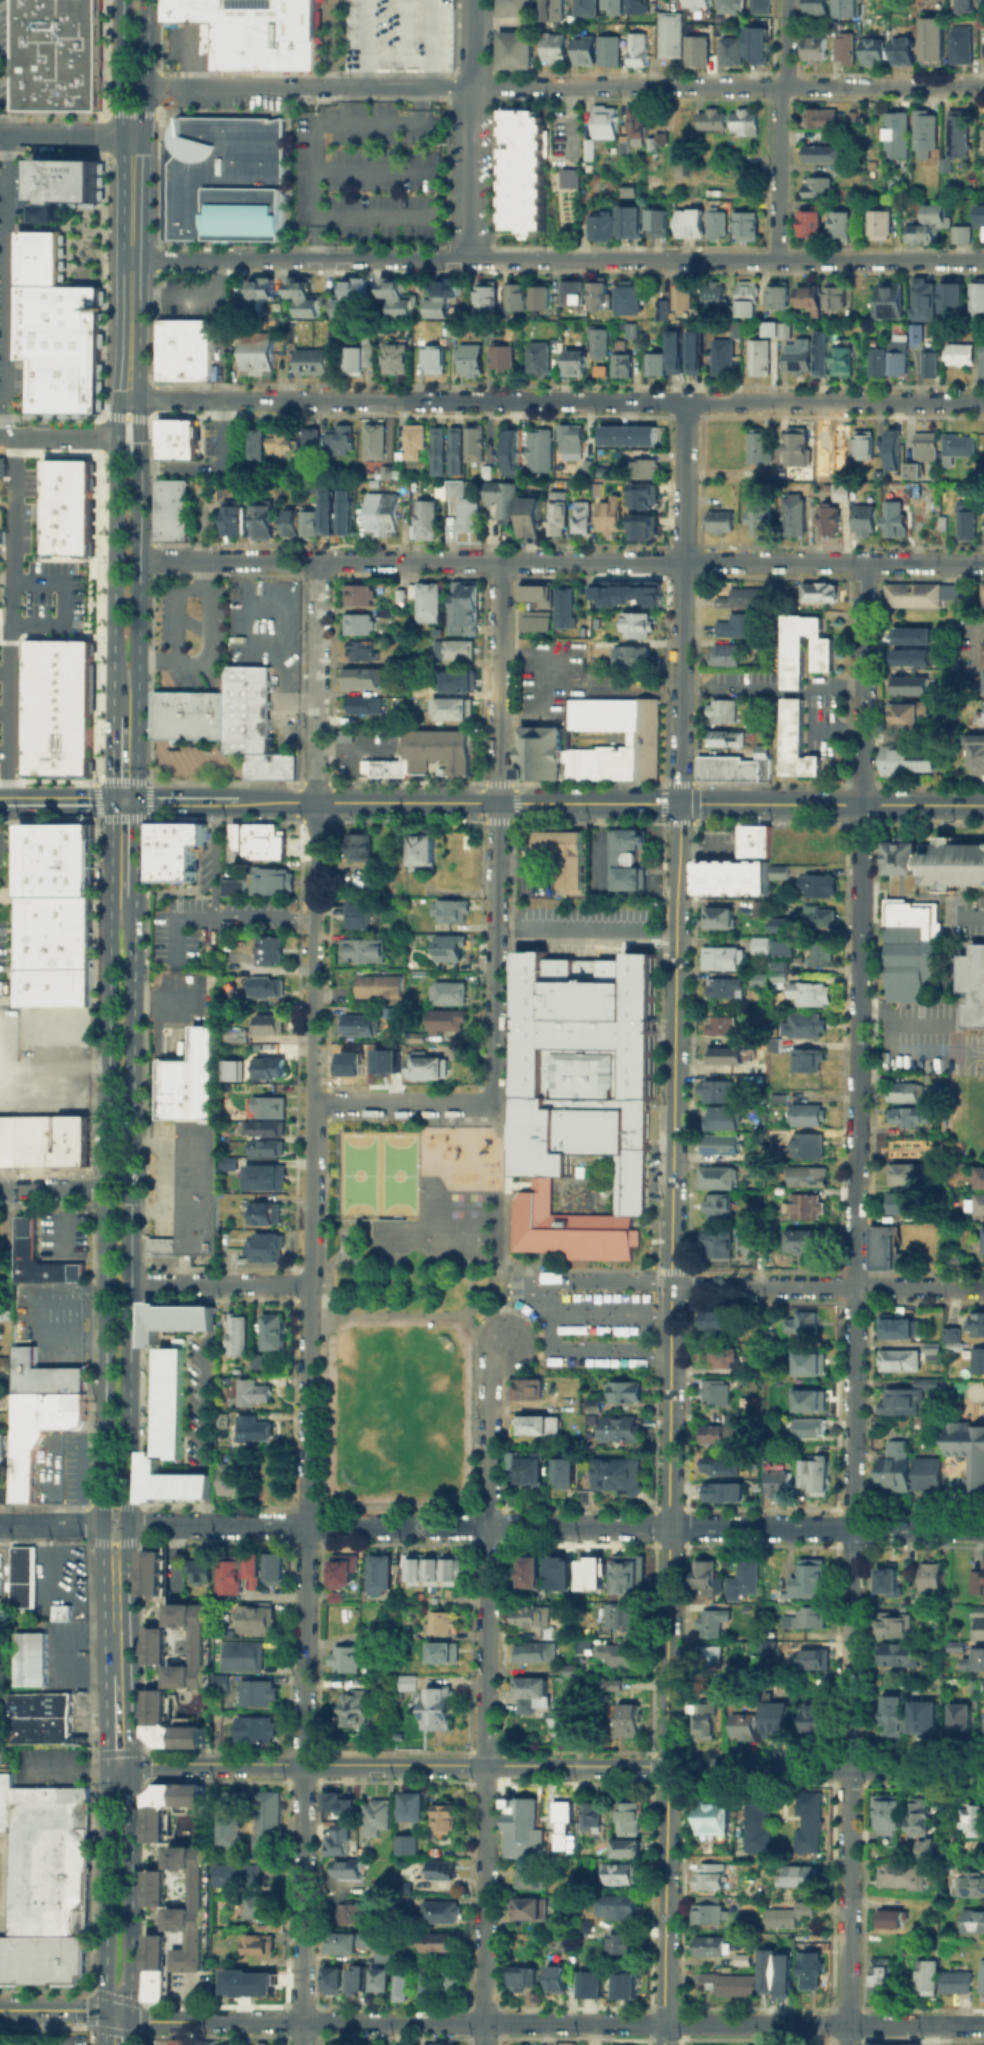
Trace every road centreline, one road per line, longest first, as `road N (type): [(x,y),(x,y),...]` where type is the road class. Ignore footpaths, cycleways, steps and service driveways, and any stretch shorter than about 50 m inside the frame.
road 1 (residential): [(301,2022),(318,559)]
road 2 (residential): [(847,2024),(864,562)]
road 3 (tertiary): [(663,2023),(679,804)]
road 4 (tertiary): [(119,1765),(983,1767)]
road 5 (residential): [(127,1525),(983,1529)]
road 6 (residential): [(128,400),(983,402)]
road 7 (residential): [(129,2018),(983,2025)]
road 8 (residential): [(130,258),(983,258)]
road 9 (residential): [(139,560),(983,562)]
road 10 (residential): [(145,85),(983,87)]
road 11 (primary): [(111,801),(102,1565),(114,1586)]
road 12 (residential): [(483,2044),(489,1372),(503,1341)]
road 13 (primary): [(114,1586),(126,1564),(134,895)]
road 14 (tertiary): [(315,802),(861,805)]
road 15 (residential): [(679,804),(686,401)]
road 16 (primary): [(136,801),(140,455),(127,437)]
road 17 (residential): [(670,1285),(983,1286)]
road 18 (residential): [(488,1099),(497,803)]
road 19 (primary): [(127,437),(116,455),(112,714)]
road 20 (primary): [(132,137),(128,400)]
road 21 (residential): [(776,259),(787,0)]
road 22 (residential): [(468,259),(475,0)]
road 23 (primary): [(129,2018),(130,1794),(119,1765)]
road 24 (primary): [(119,1765),(106,1793),(104,2013)]
road 25 (residential): [(497,803),(500,561)]
road 26 (residential): [(129,1284),(311,1284)]
road 27 (tertiary): [(136,801),(315,802)]
road 28 (residential): [(315,1103),(488,1099)]
road 29 (primary): [(132,137),(144,114),(146,0)]
road 30 (primary): [(121,0),(120,114),(132,137)]
road 31 (residential): [(0,136),(132,137)]
road 32 (residential): [(0,436),(127,437)]
road 33 (tertiary): [(861,805),(983,805)]

